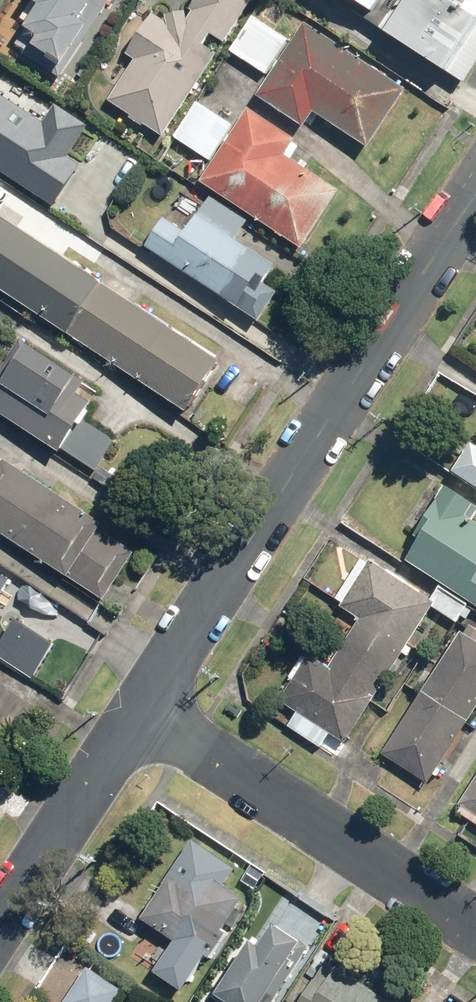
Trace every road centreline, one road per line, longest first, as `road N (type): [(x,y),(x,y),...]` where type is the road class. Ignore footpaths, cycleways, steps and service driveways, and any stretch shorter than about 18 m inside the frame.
road 1 (tertiary): [(142,710),(475,187)]
road 2 (residential): [(142,710),(475,927)]
road 3 (tertiary): [(0,923),(142,710)]

